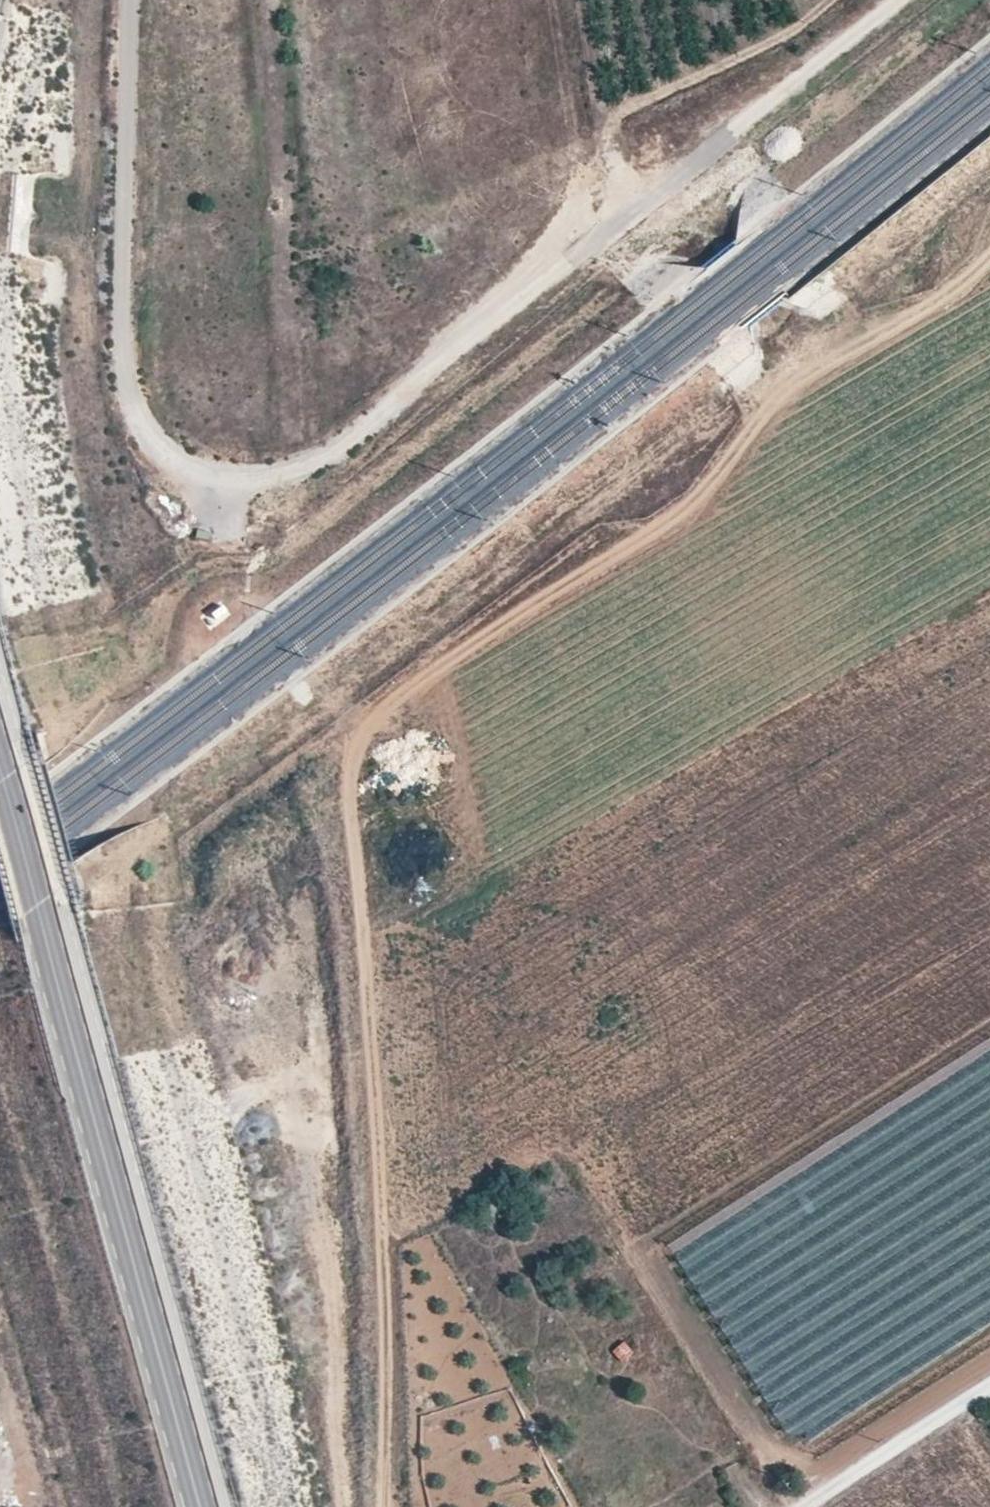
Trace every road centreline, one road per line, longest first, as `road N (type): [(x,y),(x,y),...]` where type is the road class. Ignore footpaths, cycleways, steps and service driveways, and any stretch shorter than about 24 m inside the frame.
road 1 (track): [(131,0),(119,241),(125,371),(142,430),(170,463),(211,478),(254,482),(315,463),(460,340),(587,216)]
road 2 (tertiary): [(202,1506),(0,765)]
road 3 (unclassified): [(812,1506),(989,1392)]

